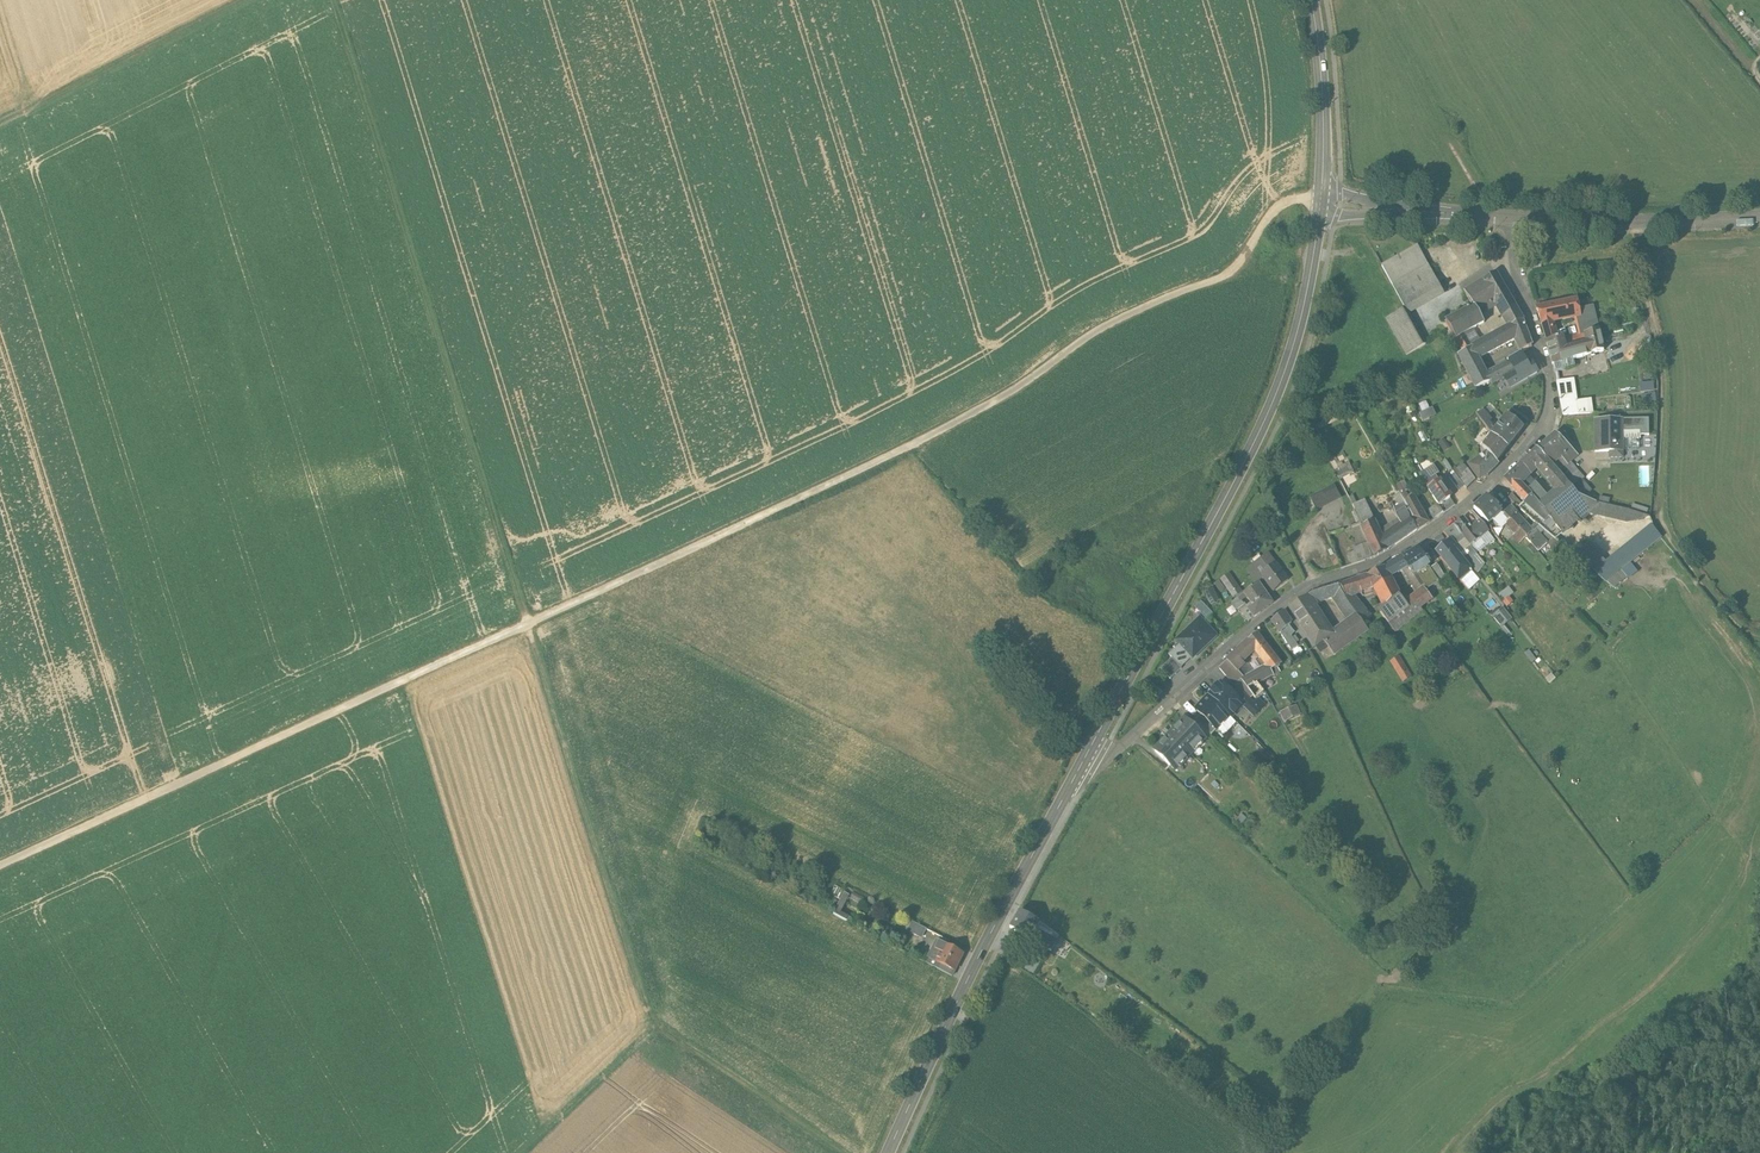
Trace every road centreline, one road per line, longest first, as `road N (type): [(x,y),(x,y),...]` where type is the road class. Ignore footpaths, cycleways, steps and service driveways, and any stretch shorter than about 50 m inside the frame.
road 1 (track): [(0,862),(888,452),(1030,378),(1106,325),(1223,276),(1250,251),(1274,209),(1321,197)]
road 2 (track): [(844,1152),(659,1025),(650,1009),(336,0)]
road 3 (residential): [(1087,753),(1156,712),(1290,597),(1428,533),(1534,436),(1549,383),(1507,217)]
road 4 (tertiary): [(1087,753),(1261,433),(1300,324),(1321,197)]
road 5 (tertiary): [(890,1152),(993,930),(1087,753)]
road 6 (track): [(244,0),(0,122)]
road 7 (residential): [(1759,217),(1507,217)]
road 8 (tertiary): [(1321,197),(1322,105),(1310,0)]
road 9 (residential): [(1507,217),(1321,197)]
road 10 (track): [(522,1152),(659,1025)]

